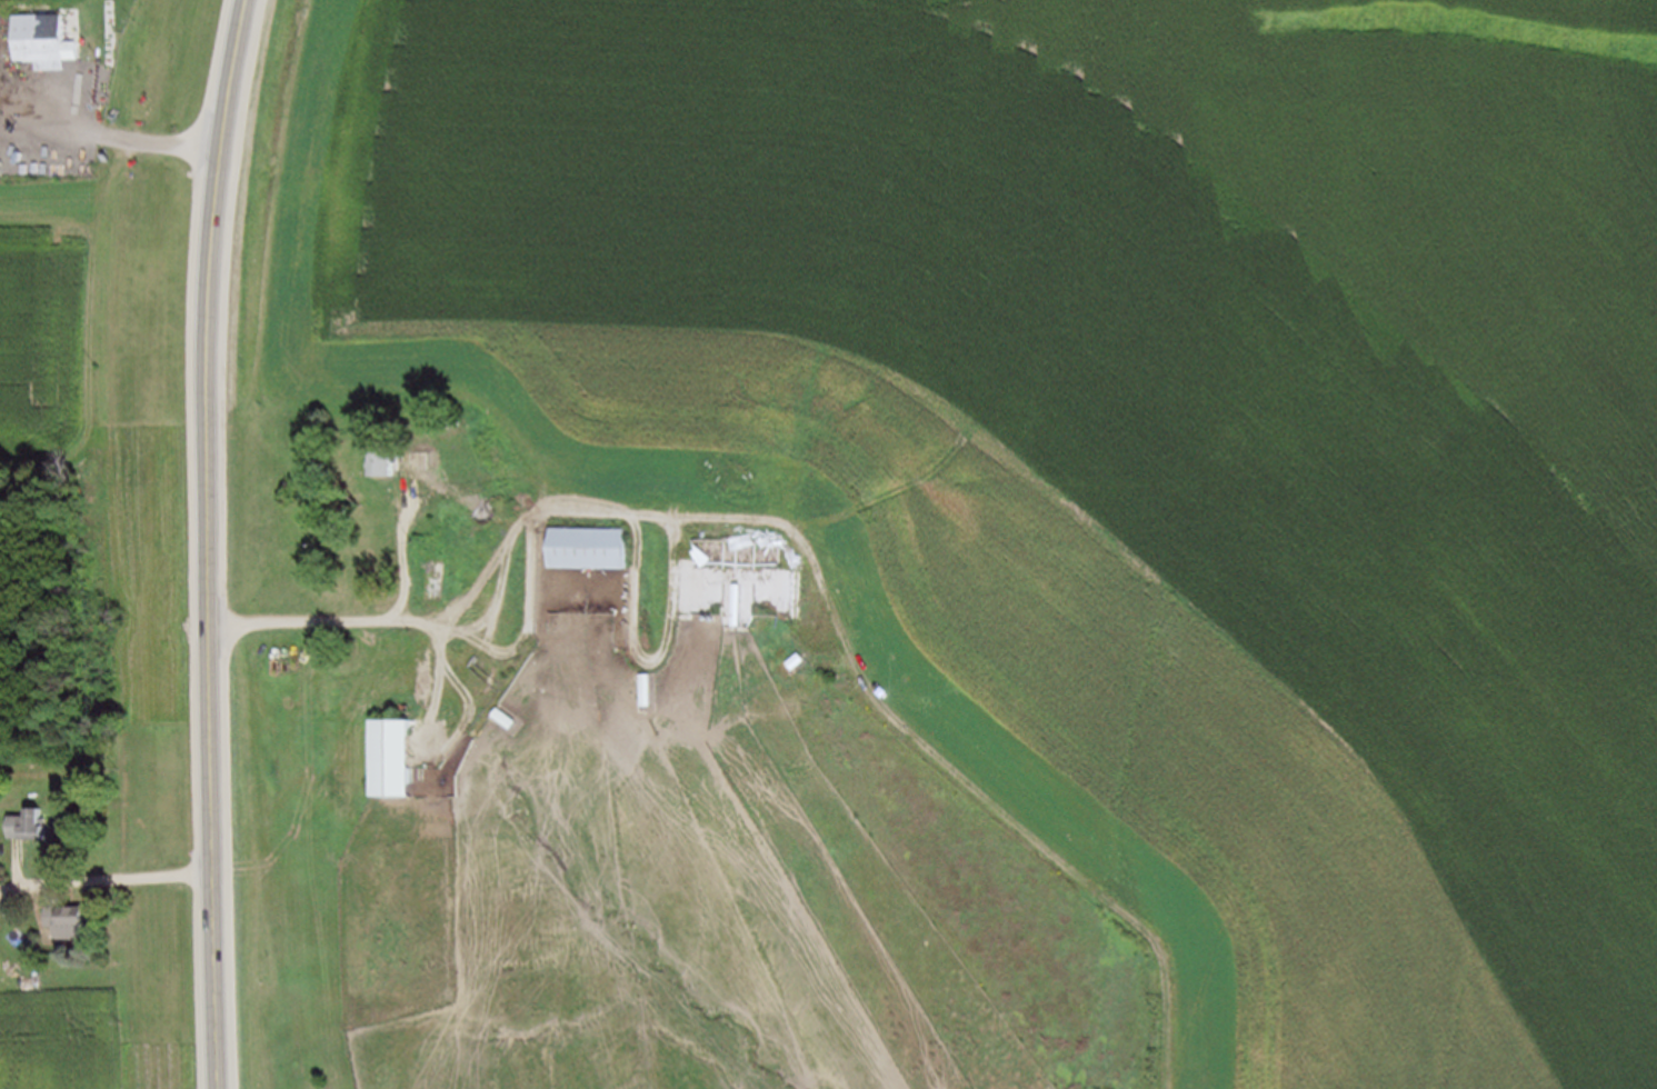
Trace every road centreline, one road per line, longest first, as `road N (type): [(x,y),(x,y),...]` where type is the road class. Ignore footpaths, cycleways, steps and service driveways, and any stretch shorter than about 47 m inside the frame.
road 1 (track): [(396,616),(448,629),(486,623),(512,534),(528,512),(772,516),(787,524),(812,560),(868,695),(1159,948),(1163,1088)]
road 2 (primary): [(213,1088),(203,341),(217,144),(242,0)]

